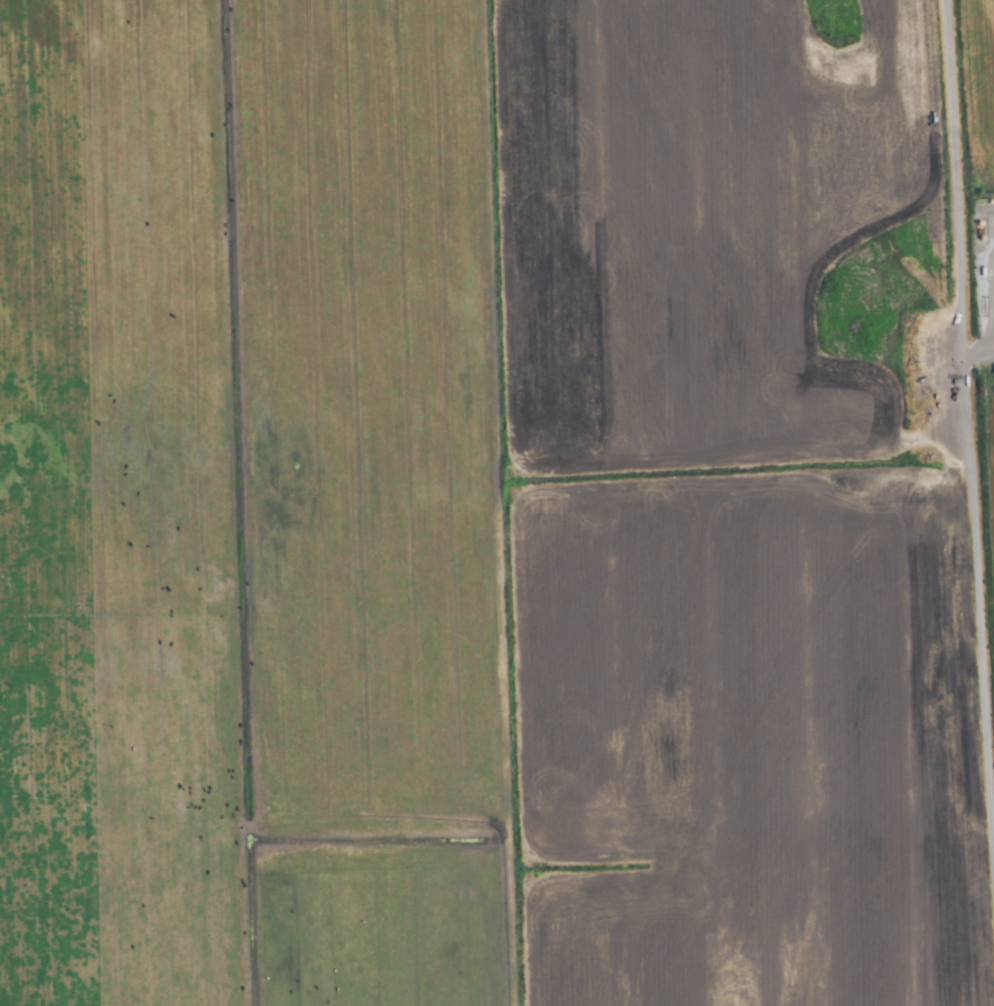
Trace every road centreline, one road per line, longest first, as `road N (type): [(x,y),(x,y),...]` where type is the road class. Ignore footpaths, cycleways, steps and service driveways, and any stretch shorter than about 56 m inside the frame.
road 1 (track): [(993,884),(943,0)]

